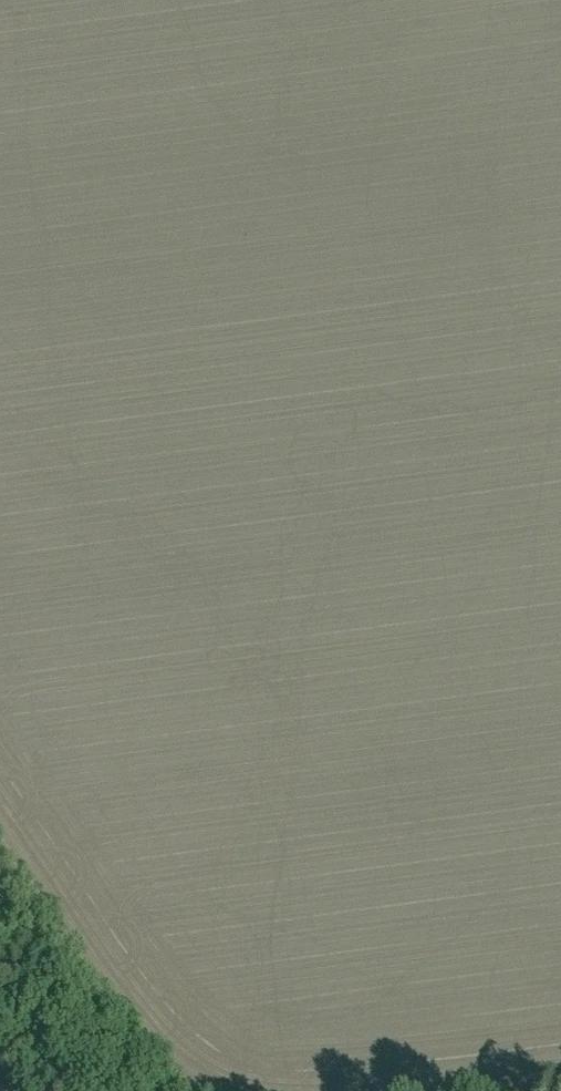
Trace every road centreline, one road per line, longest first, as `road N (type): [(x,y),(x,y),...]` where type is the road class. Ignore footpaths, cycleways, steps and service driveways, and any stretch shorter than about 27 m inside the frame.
road 1 (track): [(0,855),(160,1090)]

